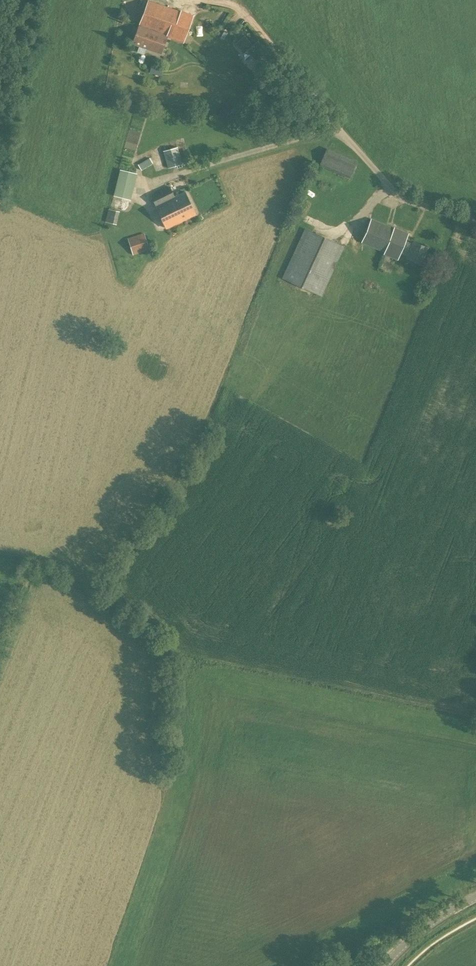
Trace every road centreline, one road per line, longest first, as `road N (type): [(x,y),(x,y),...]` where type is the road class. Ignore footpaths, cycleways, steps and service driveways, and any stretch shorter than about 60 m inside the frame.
road 1 (track): [(181,474),(195,474),(332,295),(365,215)]

